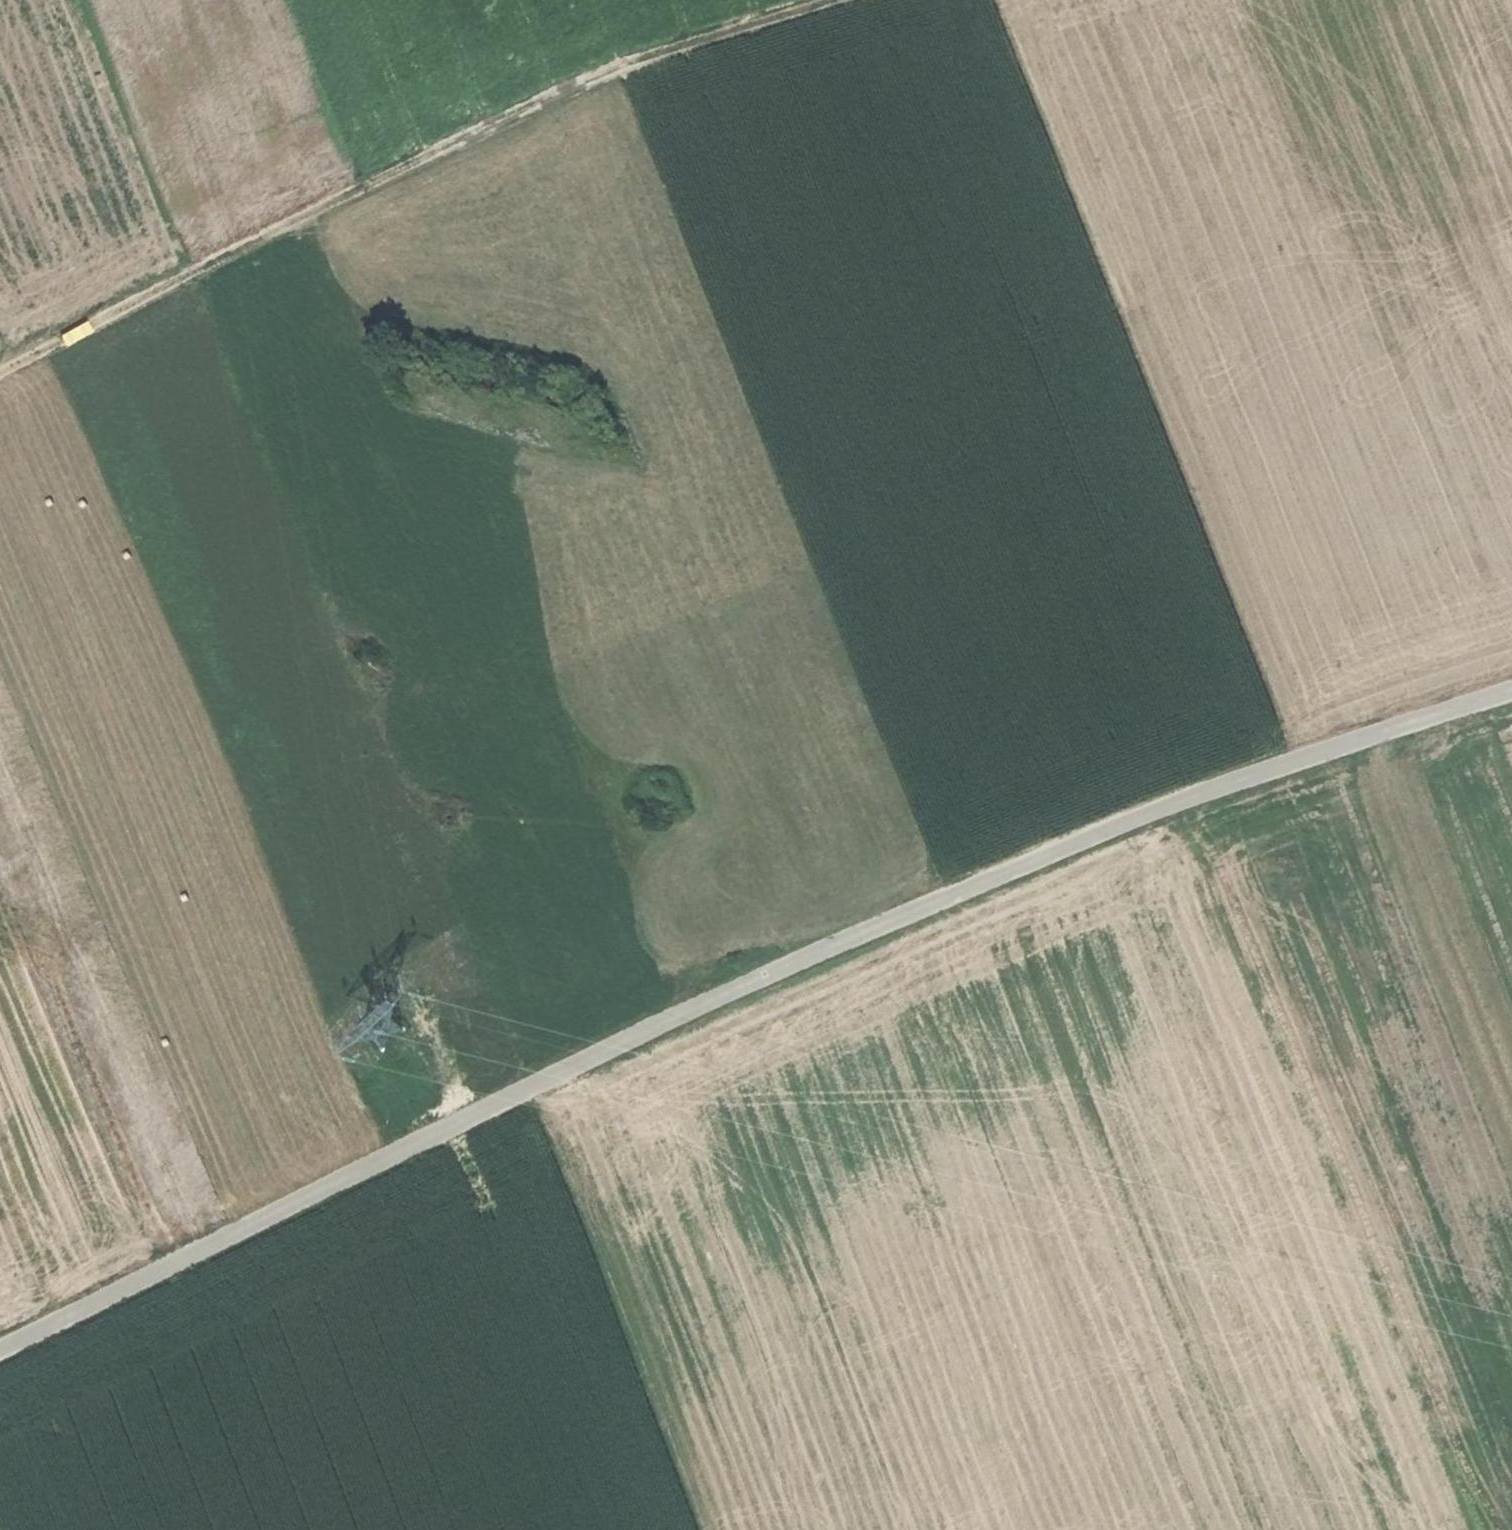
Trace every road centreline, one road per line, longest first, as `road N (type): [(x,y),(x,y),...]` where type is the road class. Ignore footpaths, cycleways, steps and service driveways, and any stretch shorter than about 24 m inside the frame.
road 1 (track): [(1511,689),(1161,807),(662,1024),(0,1352)]
road 2 (track): [(835,0),(593,73),(0,371)]

